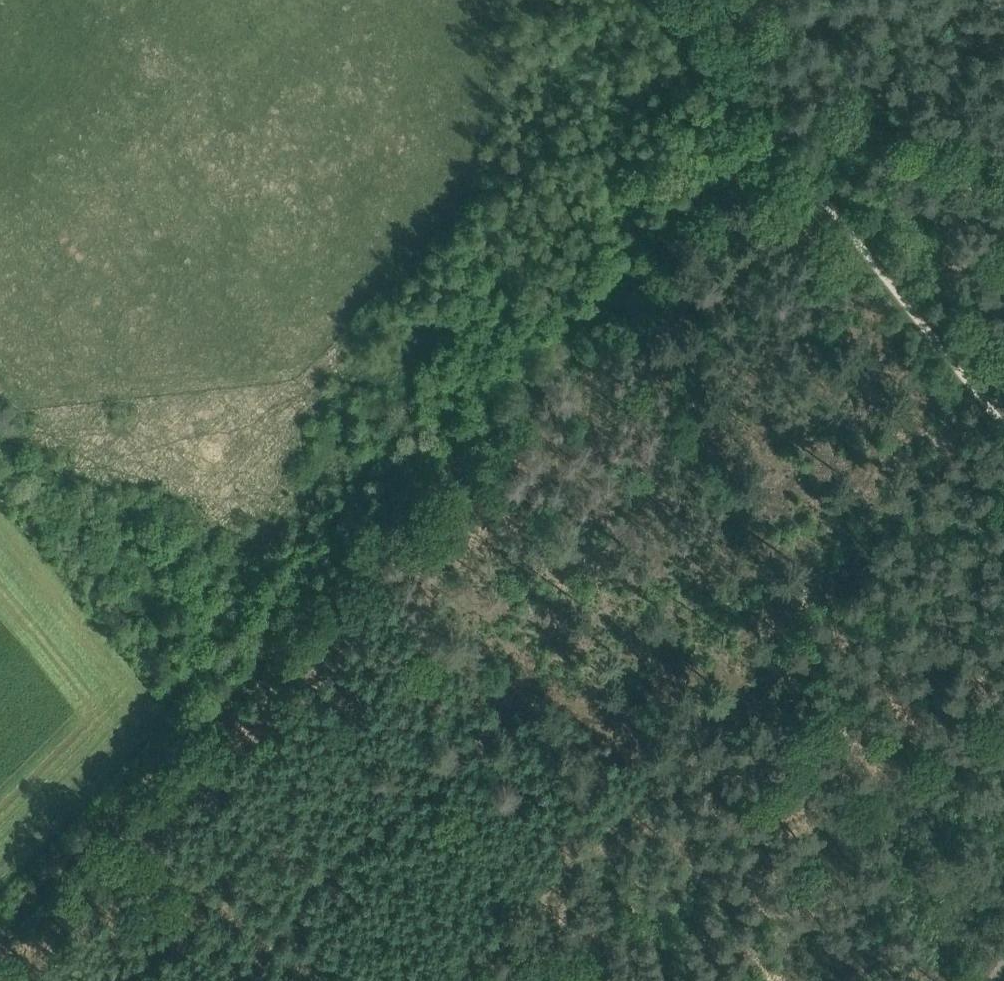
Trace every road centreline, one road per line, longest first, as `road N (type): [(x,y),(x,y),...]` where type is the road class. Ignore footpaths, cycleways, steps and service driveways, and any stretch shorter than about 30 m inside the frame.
road 1 (track): [(0,948),(785,132)]
road 2 (track): [(1003,407),(679,0)]

